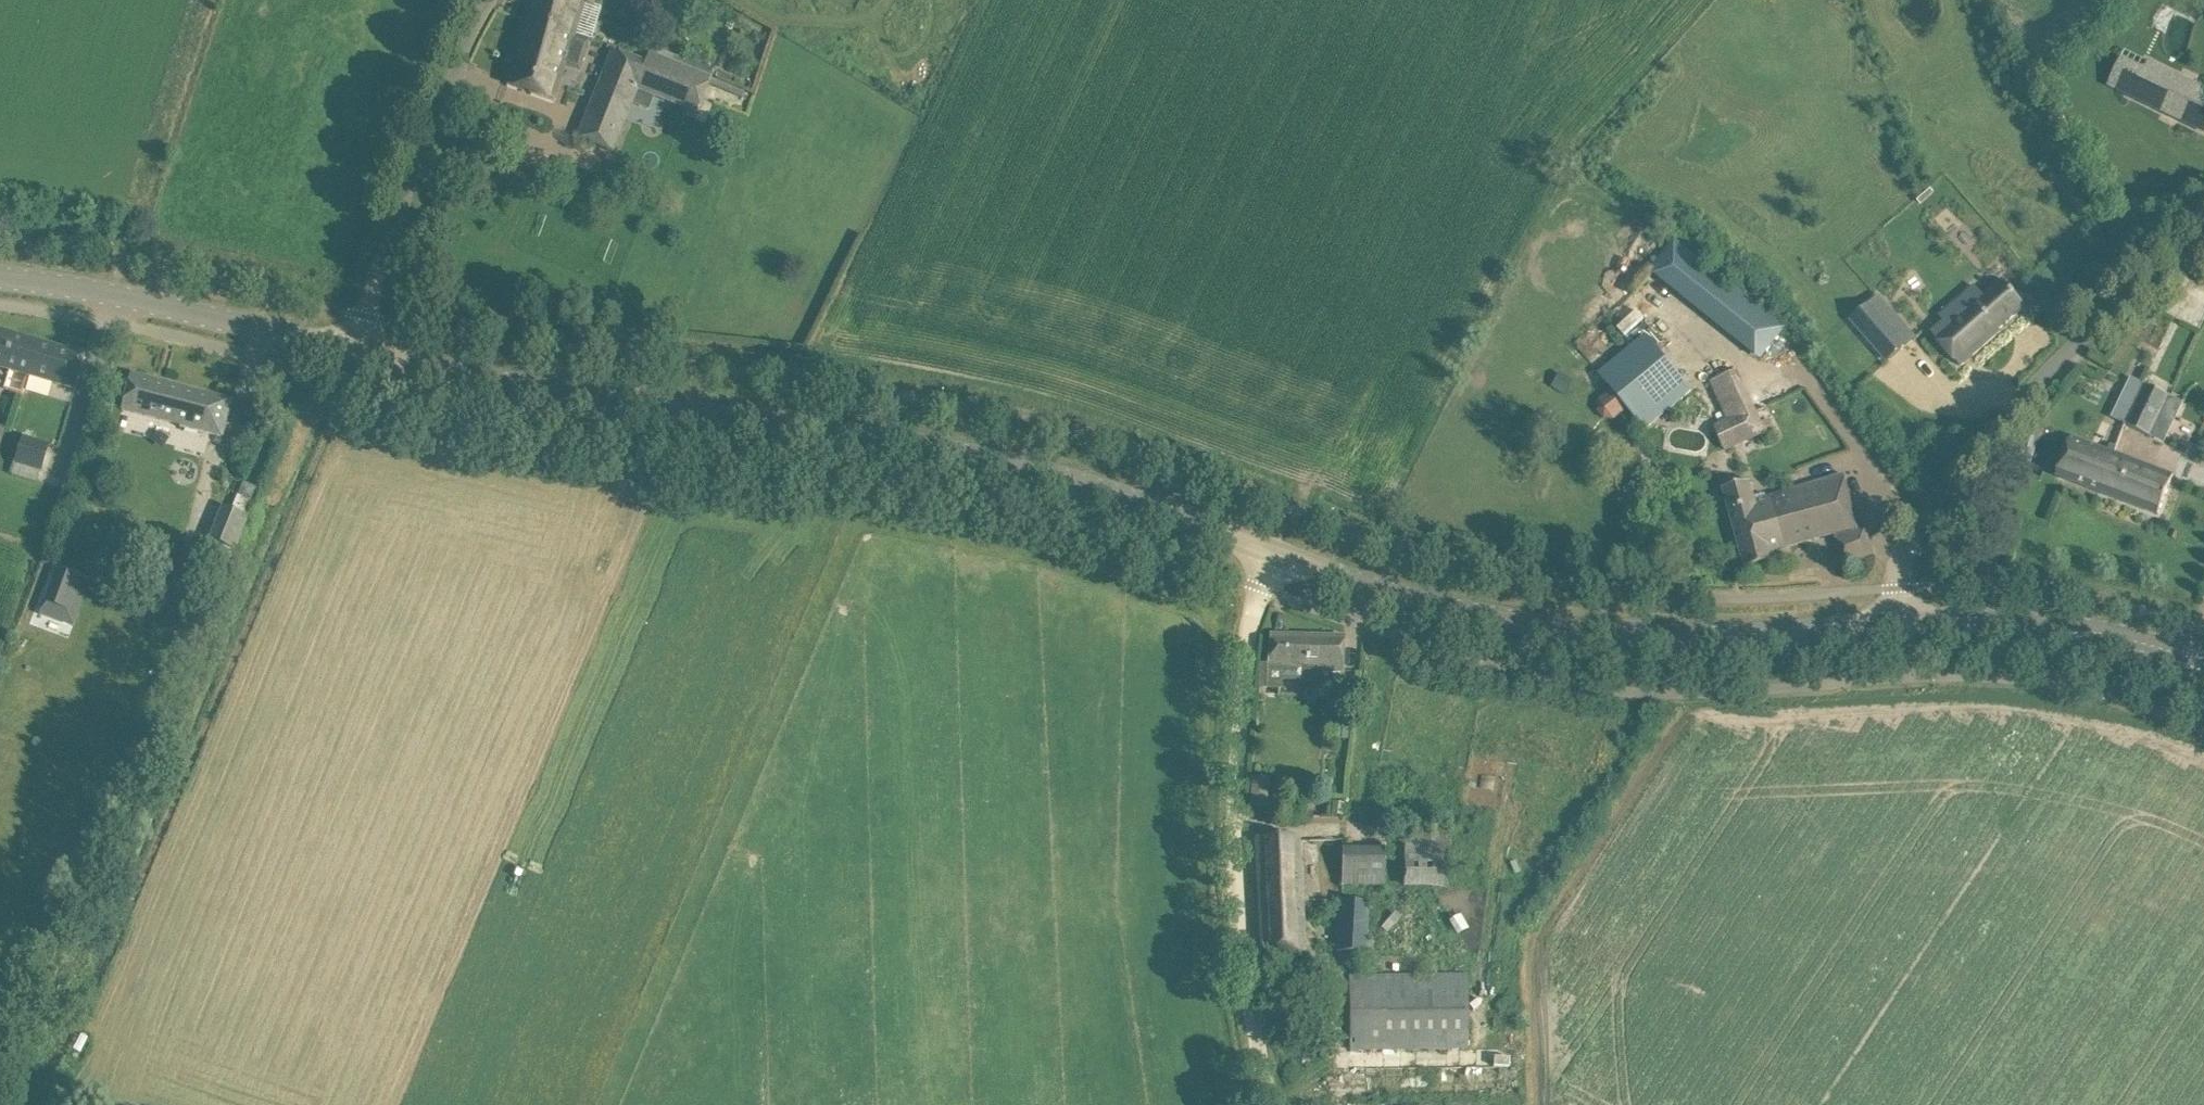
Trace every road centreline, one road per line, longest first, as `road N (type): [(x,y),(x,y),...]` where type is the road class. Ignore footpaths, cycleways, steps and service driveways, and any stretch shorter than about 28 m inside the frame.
road 1 (tertiary): [(1274,554),(1082,483),(937,446),(351,350)]
road 2 (tertiary): [(1904,623),(1587,640),(1463,616),(1274,554)]
road 3 (unclassified): [(1268,1104),(1233,861),(1245,648),(1274,554)]
road 4 (unclassified): [(1904,623),(1908,553),(1955,473),(2076,343),(2203,242)]
road 5 (unclassified): [(351,350),(452,67),(489,0)]
road 6 (tertiary): [(351,350),(149,302),(0,277)]
road 7 (tertiary): [(2203,666),(2064,627),(1904,623)]

